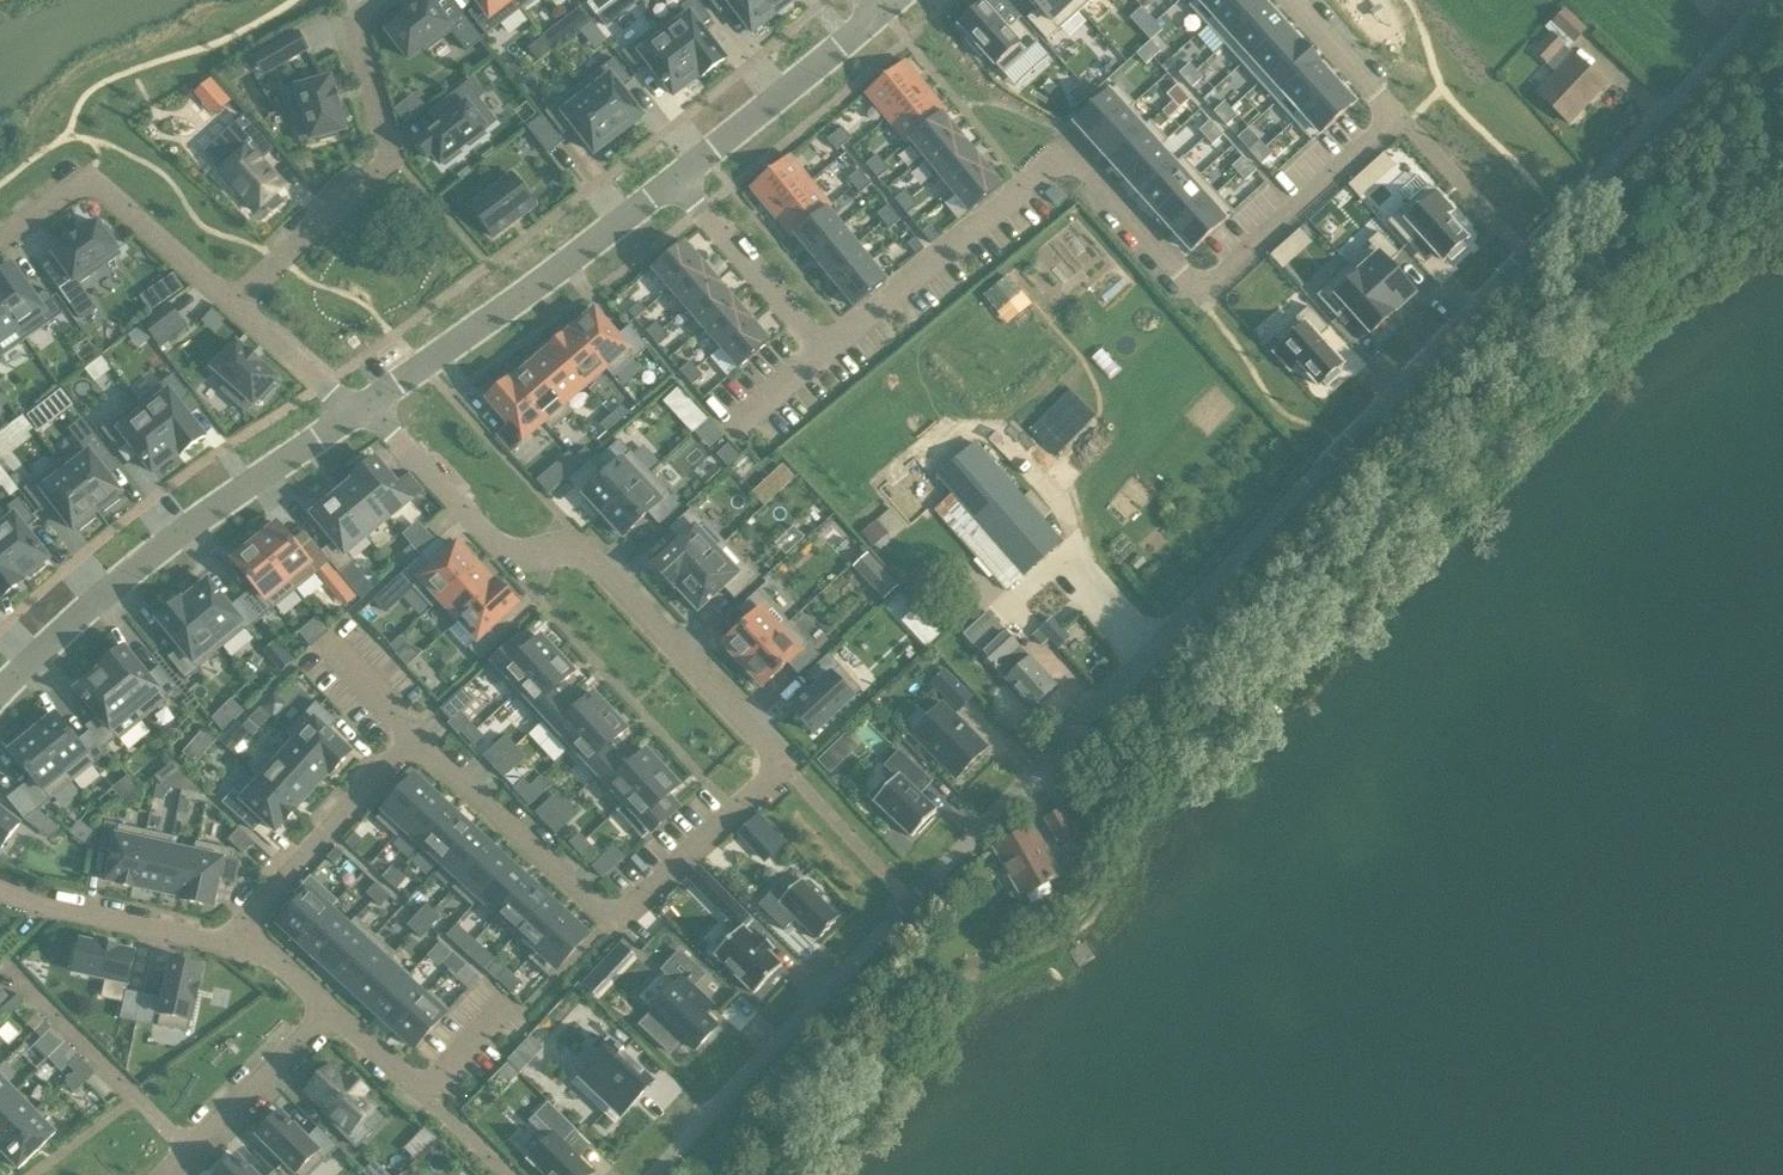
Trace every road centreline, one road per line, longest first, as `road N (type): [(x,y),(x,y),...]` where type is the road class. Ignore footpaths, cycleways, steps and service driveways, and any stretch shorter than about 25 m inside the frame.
road 1 (residential): [(651,1174),(1767,0)]
road 2 (residential): [(245,930),(415,741),(612,920),(776,767),(583,550),(506,555),(366,404)]
road 3 (residential): [(1297,0),(1396,116),(1217,278),(1176,278),(1083,166),(1052,162),(1025,182)]
road 4 (residential): [(673,179),(823,352),(1025,182)]
road 5 (residential): [(0,691),(178,533),(349,416)]
road 6 (residential): [(233,302),(393,152),(356,18),(380,0)]
road 7 (residential): [(366,404),(673,179)]
road 8 (residential): [(233,302),(93,176),(0,241)]
road 9 (residential): [(137,1099),(189,1150),(332,1010)]
road 10 (residential): [(673,179),(883,13)]
road 11 (residential): [(0,891),(206,941),(230,941),(245,930)]
road 12 (residential): [(349,416),(233,302)]
road 13 (residential): [(424,1094),(332,1010)]

